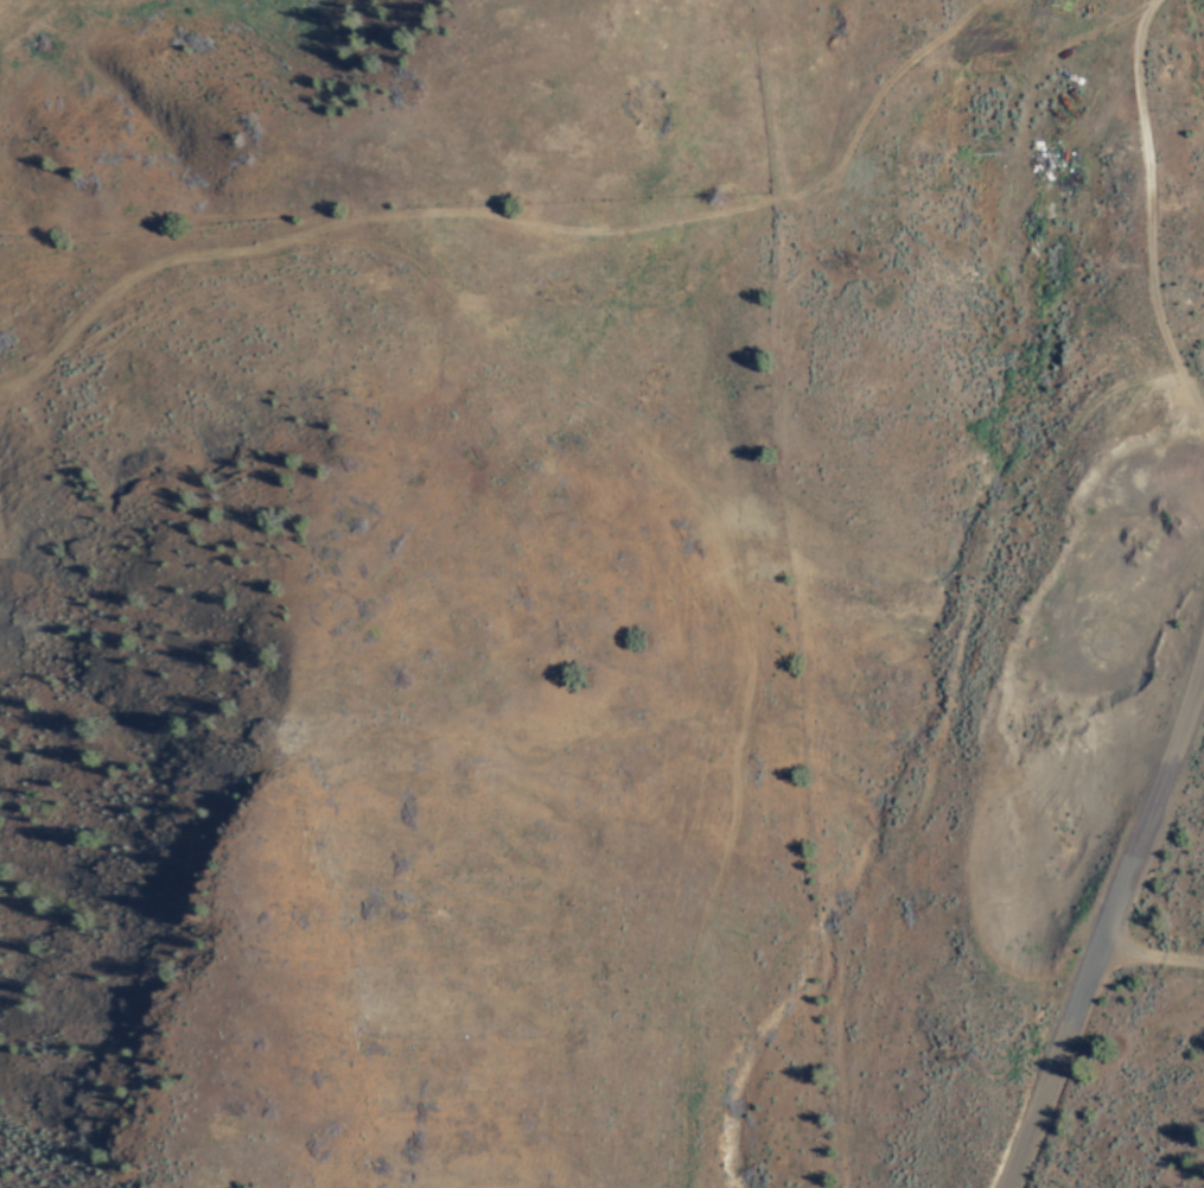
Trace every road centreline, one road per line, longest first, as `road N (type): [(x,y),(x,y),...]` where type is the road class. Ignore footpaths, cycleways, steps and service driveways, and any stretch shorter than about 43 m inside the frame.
road 1 (residential): [(976,1187),(1181,682),(1203,604)]

